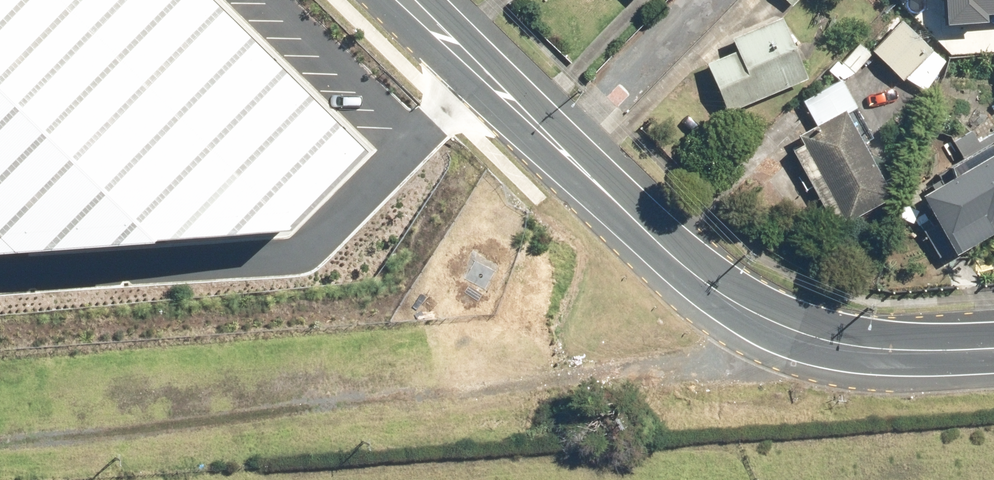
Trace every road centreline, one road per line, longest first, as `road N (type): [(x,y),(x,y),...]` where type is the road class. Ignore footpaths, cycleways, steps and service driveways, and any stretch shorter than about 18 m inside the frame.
road 1 (track): [(0,420),(672,367),(810,344)]
road 2 (secondary): [(810,344),(716,295),(413,0)]
road 3 (secondary): [(810,344),(879,354),(993,350)]

